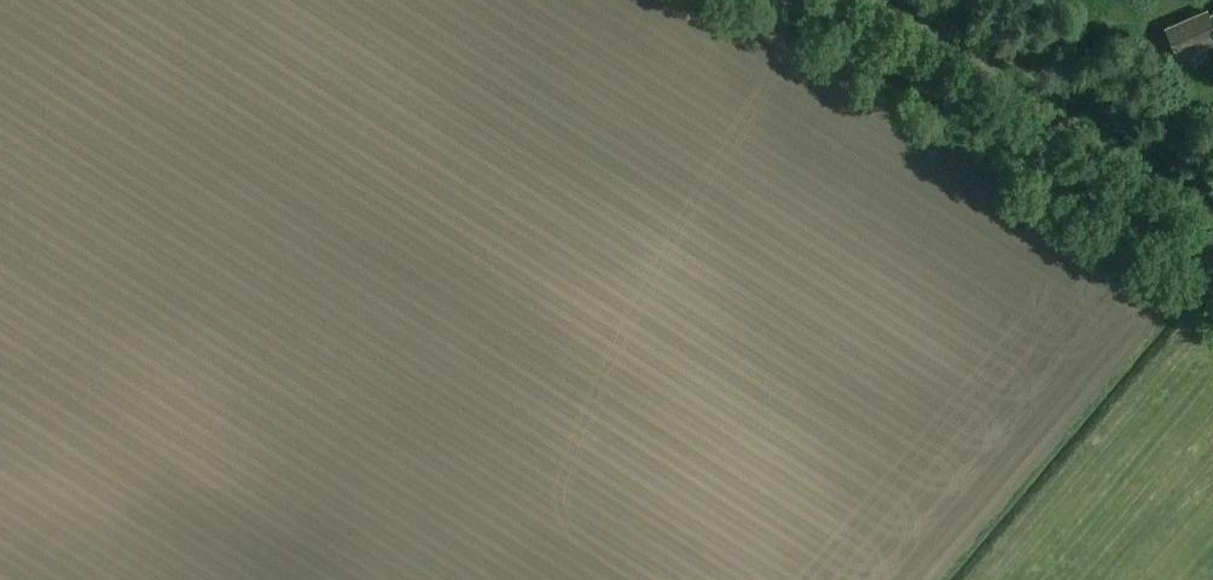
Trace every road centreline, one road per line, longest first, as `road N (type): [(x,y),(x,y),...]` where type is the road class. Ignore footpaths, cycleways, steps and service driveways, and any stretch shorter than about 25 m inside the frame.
road 1 (unclassified): [(1212,260),(802,0)]

